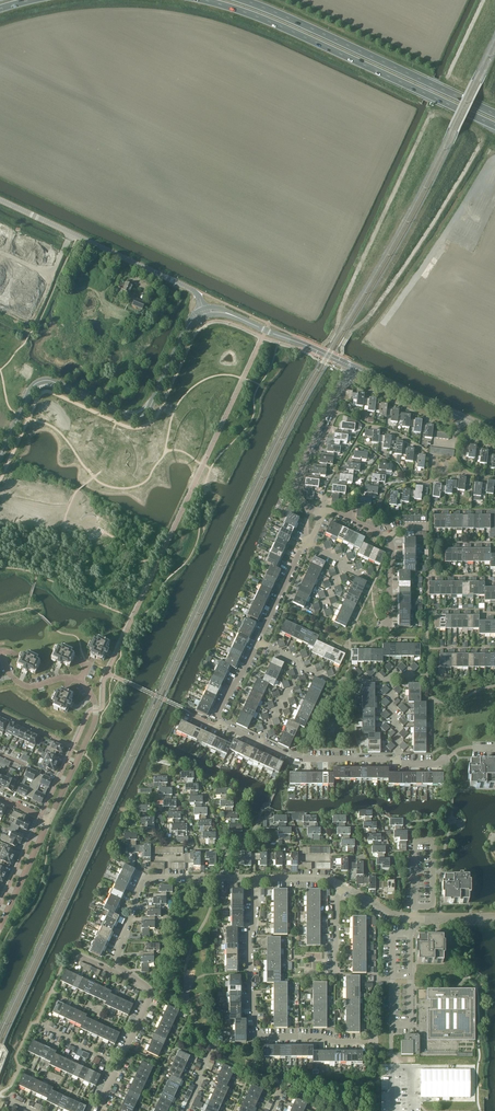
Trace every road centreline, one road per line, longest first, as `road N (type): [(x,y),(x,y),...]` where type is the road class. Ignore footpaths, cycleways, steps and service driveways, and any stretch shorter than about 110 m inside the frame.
road 1 (trunk): [(202,0),(276,24),(494,126)]
road 2 (tertiary): [(204,312),(189,325),(143,415),(129,417),(42,381),(0,456)]
road 3 (trunk): [(494,114),(242,0)]
road 4 (residential): [(371,1041),(258,1032),(251,974),(256,878)]
road 5 (unclassified): [(204,312),(192,289),(0,200)]
road 6 (residential): [(118,965),(144,879),(256,878)]
road 7 (residential): [(323,513),(302,501),(297,482),(349,365)]
road 8 (residential): [(392,629),(391,540),(323,513)]
road 9 (residential): [(341,885),(399,917),(494,920)]
road 10 (tertiary): [(494,433),(349,365)]
road 11 (tertiary): [(349,365),(204,312)]
road 12 (residential): [(80,681),(95,717),(50,822)]
road 13 (residential): [(398,760),(300,760),(259,742)]
road 14 (residential): [(118,1063),(152,990),(118,965)]

